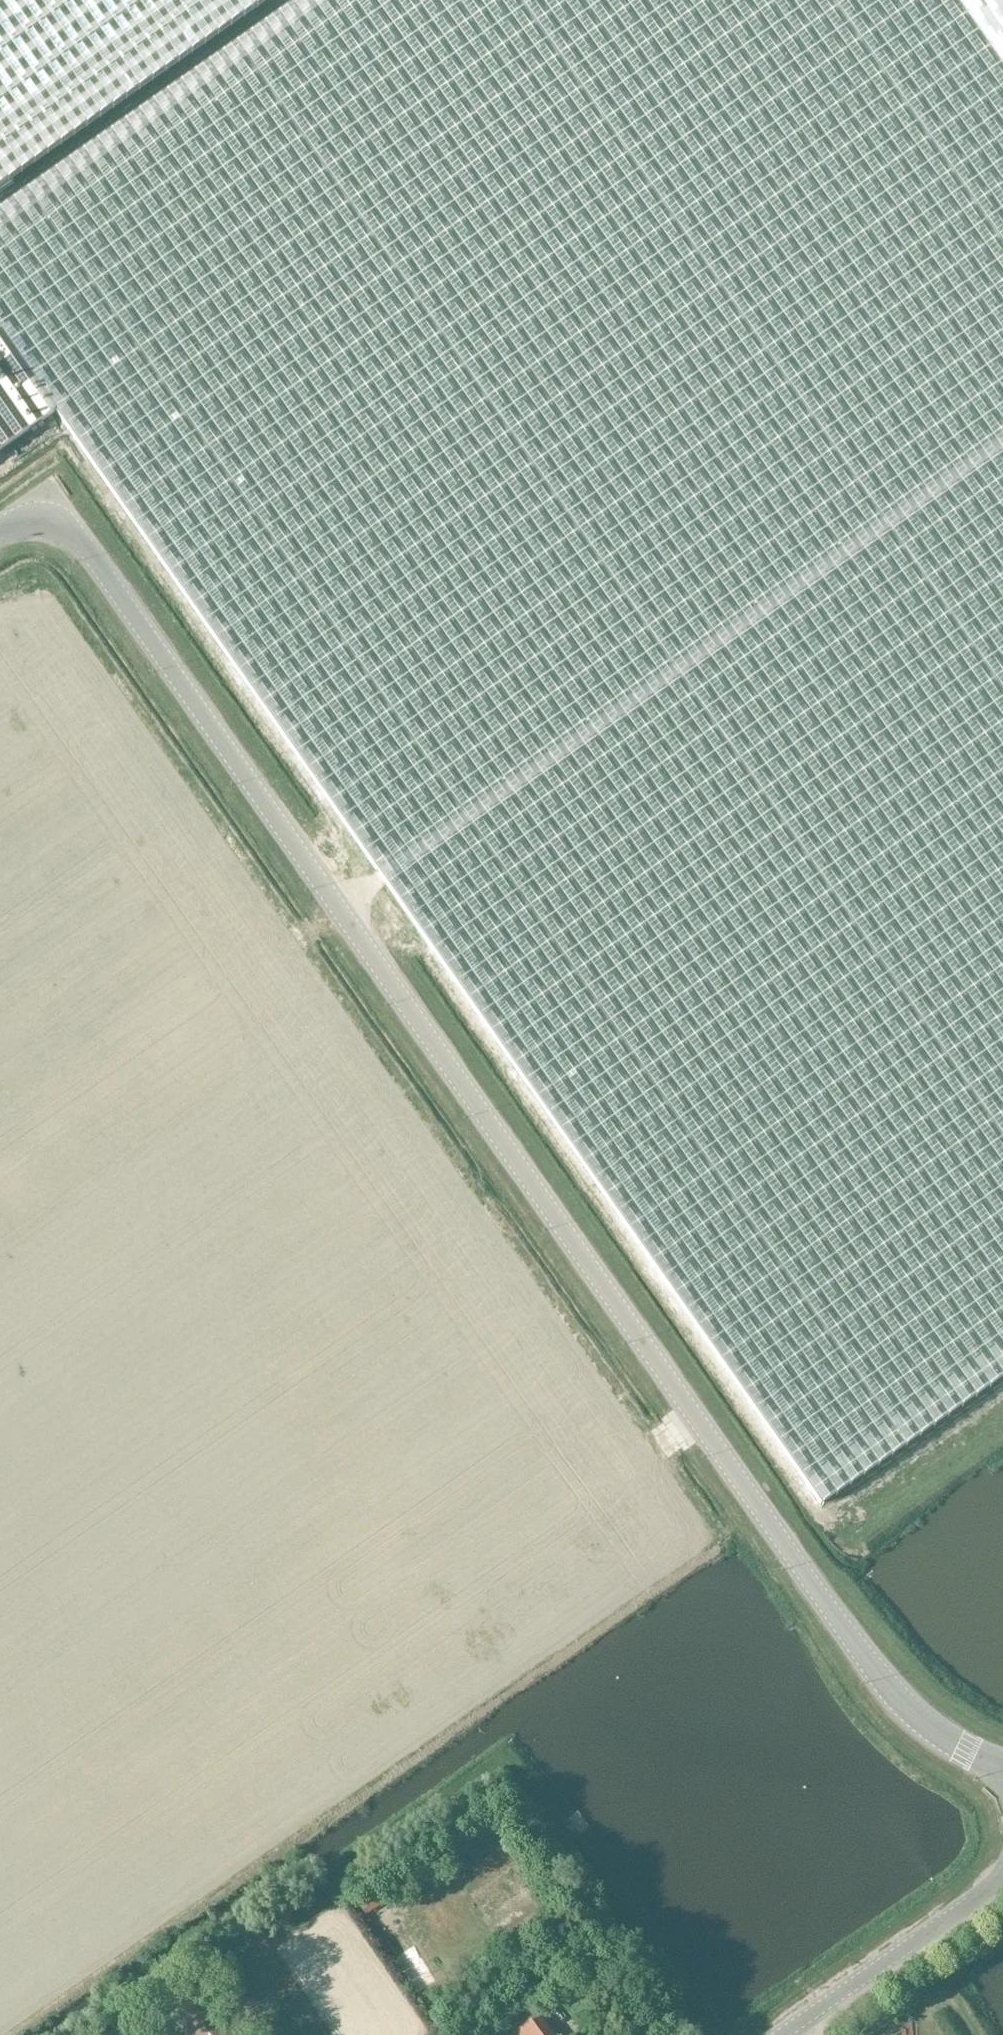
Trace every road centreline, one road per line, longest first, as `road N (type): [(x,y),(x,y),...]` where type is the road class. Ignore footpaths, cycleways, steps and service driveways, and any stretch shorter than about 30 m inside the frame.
road 1 (tertiary): [(1002,1771),(939,1735),(887,1686),(611,1306),(81,542),(38,520),(0,534)]
road 2 (unclassified): [(778,2034),(1002,1873)]

